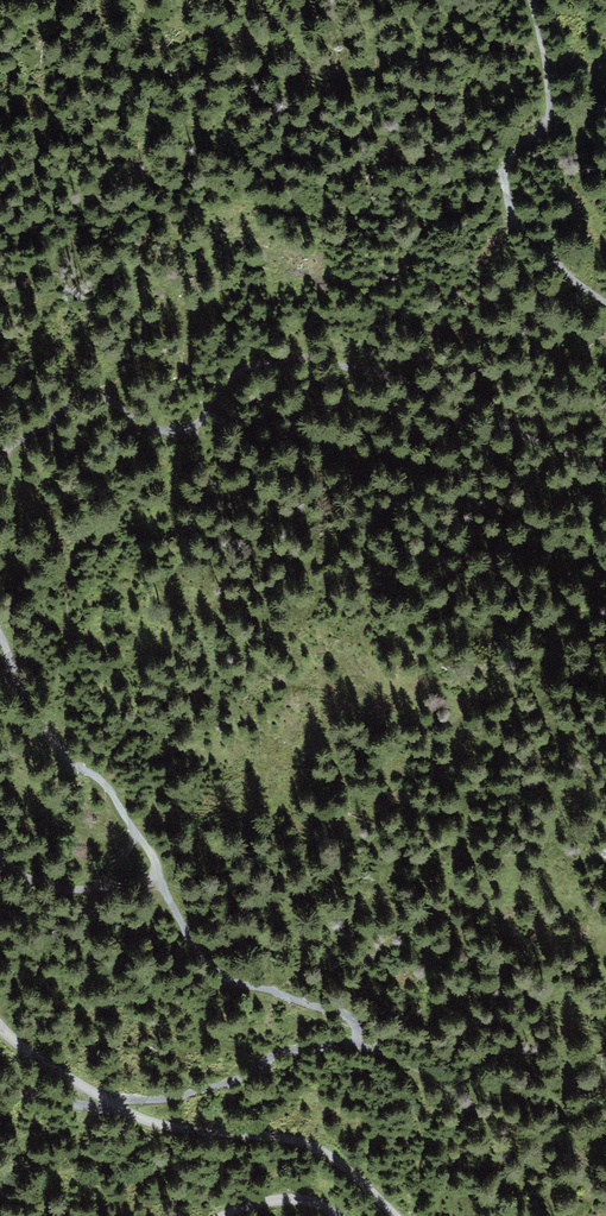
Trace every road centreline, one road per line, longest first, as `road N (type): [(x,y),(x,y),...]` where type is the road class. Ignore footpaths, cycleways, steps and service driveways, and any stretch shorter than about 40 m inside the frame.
road 1 (track): [(0,1103),(176,1099),(302,1048),(357,1042),(350,1021),(229,977),(173,909),(148,843),(102,781),(36,722),(0,627)]
road 2 (track): [(0,454),(84,401),(103,399),(161,433),(205,428),(233,380),(277,361),(396,385),(548,454),(605,465)]
road 3 (unclassified): [(0,1028),(60,1077),(147,1121),(303,1143),(357,1179),(392,1215)]
road 4 (track): [(605,296),(540,258),(510,222),(505,172),(552,117),(536,0)]
road 5 (track): [(123,809),(110,868),(77,891),(48,896),(0,863)]
road 6 (unclassified): [(335,1215),(285,1199),(218,1215)]

